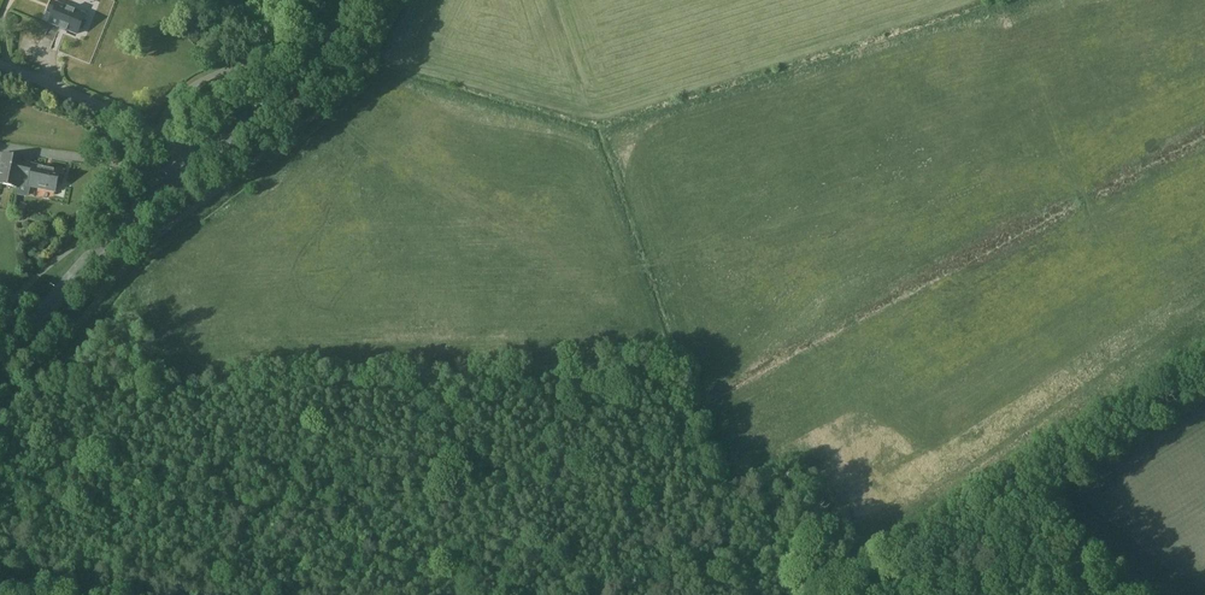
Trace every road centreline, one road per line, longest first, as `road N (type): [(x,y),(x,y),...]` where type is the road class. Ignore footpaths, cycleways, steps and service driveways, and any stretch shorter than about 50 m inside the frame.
road 1 (secondary): [(0,370),(115,233),(327,41),(360,0)]

